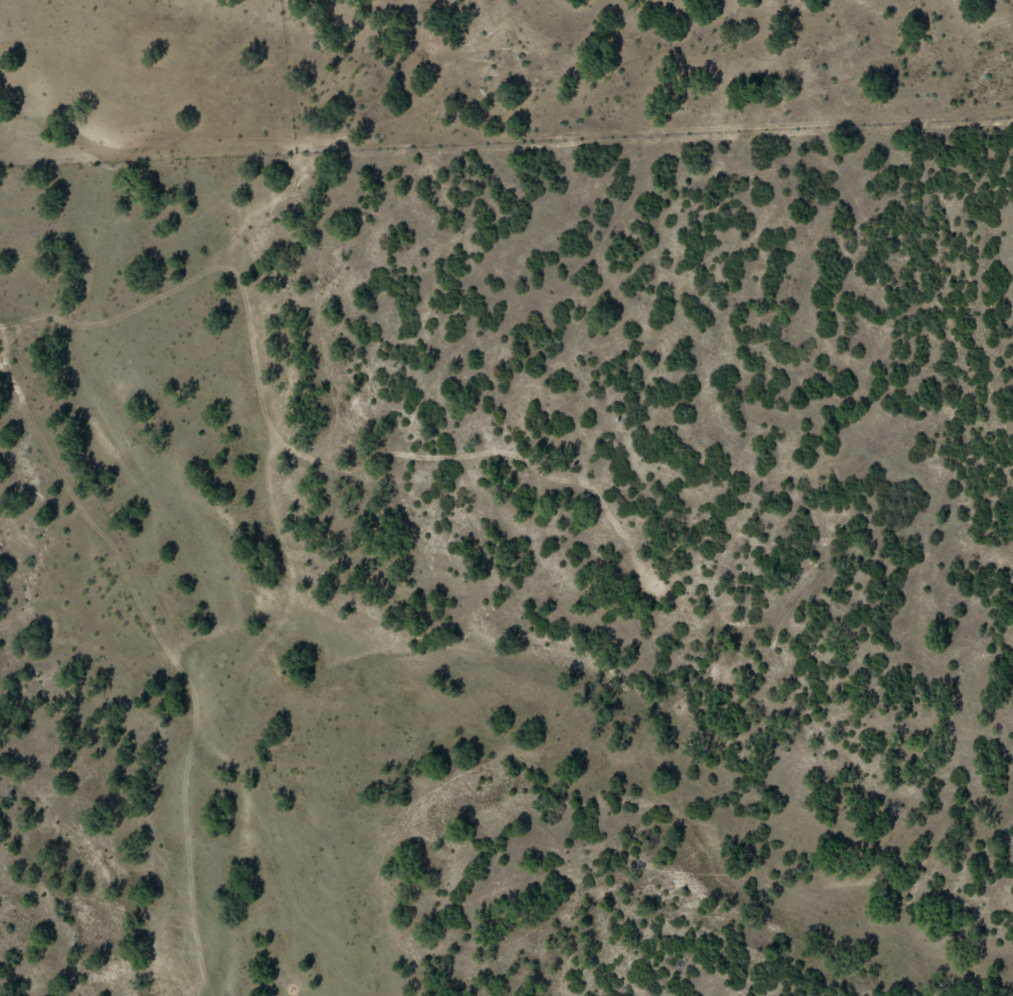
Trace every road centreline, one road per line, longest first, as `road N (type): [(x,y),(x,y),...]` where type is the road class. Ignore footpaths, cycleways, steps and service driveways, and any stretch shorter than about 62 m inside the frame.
road 1 (residential): [(325,995),(297,904),(193,655),(193,635),(0,412)]

